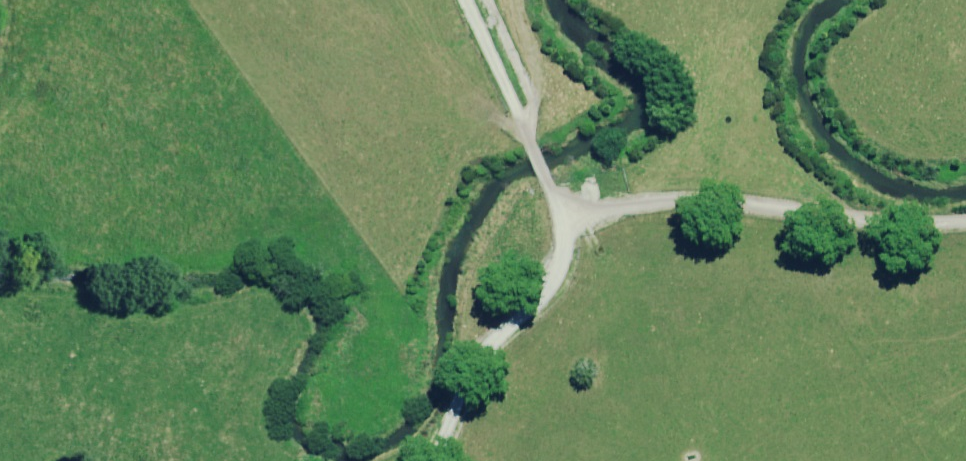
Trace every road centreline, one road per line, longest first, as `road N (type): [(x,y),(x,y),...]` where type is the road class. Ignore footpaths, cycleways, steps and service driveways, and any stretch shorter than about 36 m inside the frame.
road 1 (track): [(965,223),(924,226),(688,198),(583,215),(559,204),(546,184),(477,0)]
road 2 (track): [(572,210),(559,272),(487,350),(434,460)]

